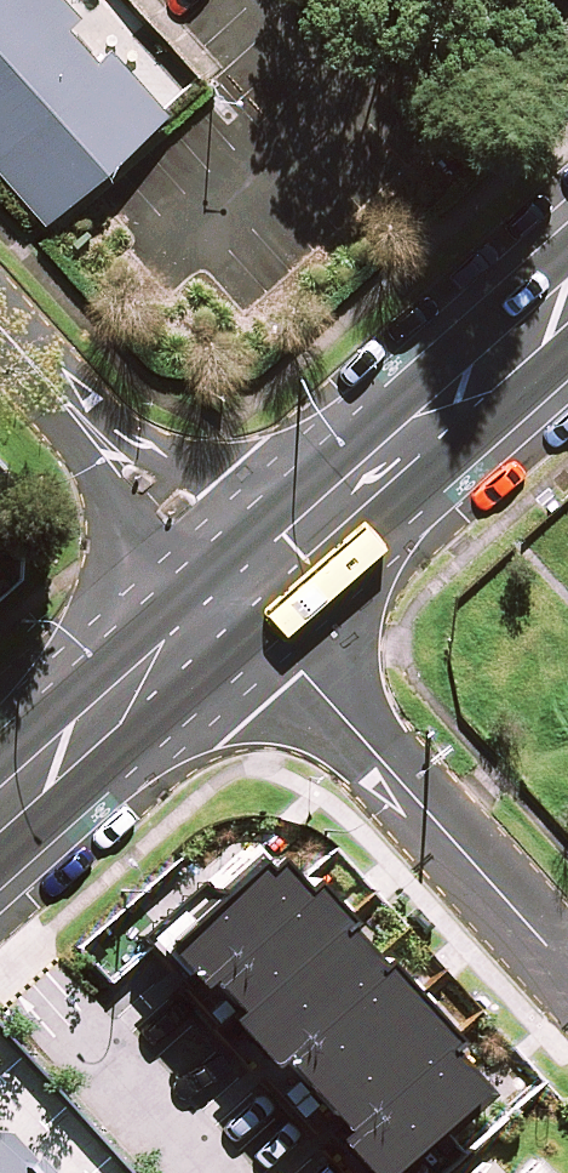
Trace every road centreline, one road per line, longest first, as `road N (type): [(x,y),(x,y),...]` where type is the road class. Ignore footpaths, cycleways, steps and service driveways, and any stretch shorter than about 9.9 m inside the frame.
road 1 (residential): [(239,595),(567,963)]
road 2 (secondary): [(567,302),(239,595)]
road 3 (residential): [(0,326),(239,595)]
road 4 (secondary): [(239,595),(0,808)]

